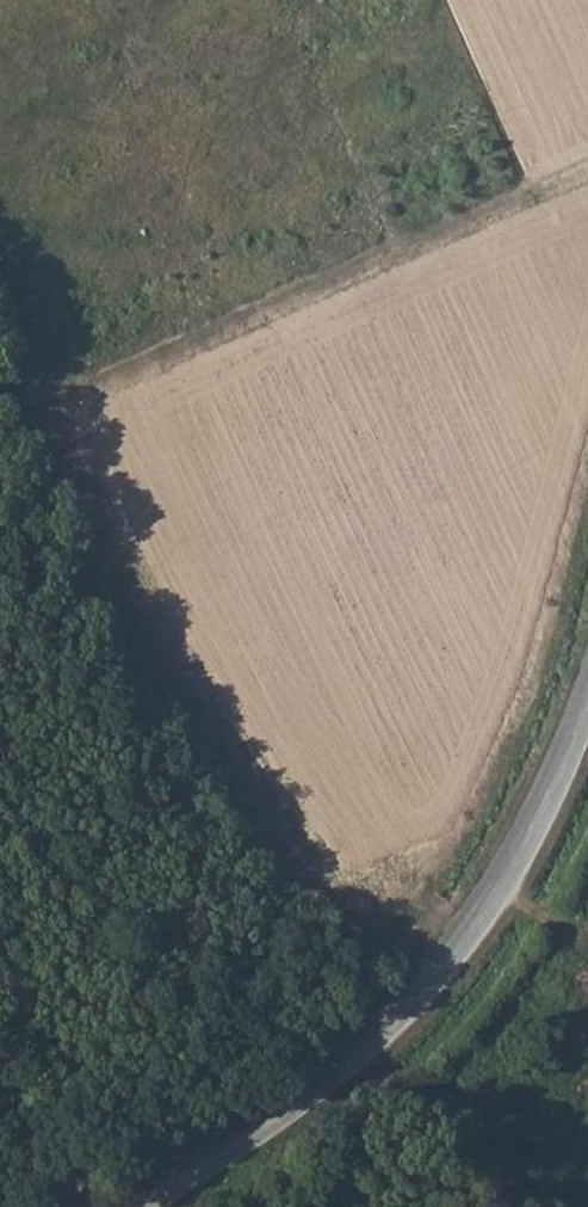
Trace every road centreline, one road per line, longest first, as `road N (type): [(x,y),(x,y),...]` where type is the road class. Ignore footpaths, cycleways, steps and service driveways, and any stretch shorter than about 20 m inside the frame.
road 1 (unclassified): [(587,677),(552,783),(462,951),(353,1058),(116,1206)]

